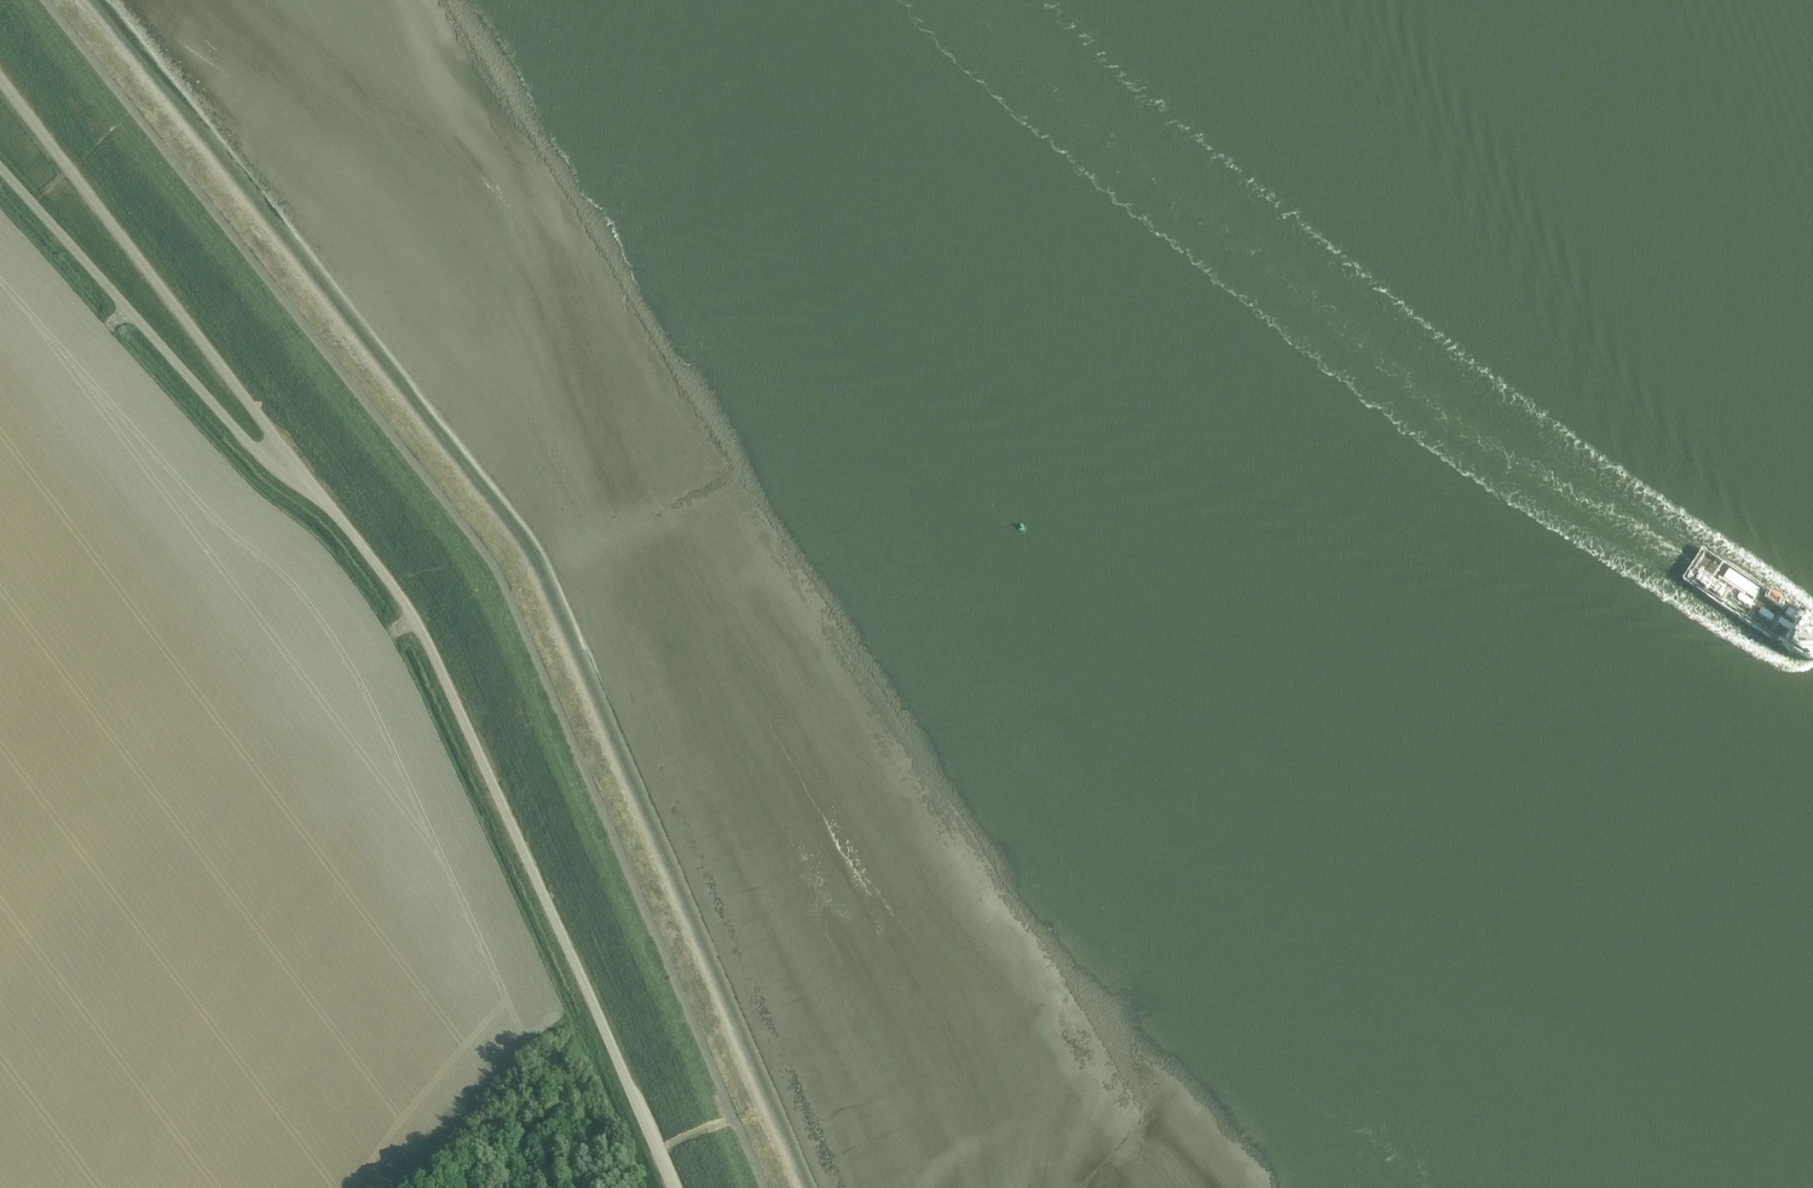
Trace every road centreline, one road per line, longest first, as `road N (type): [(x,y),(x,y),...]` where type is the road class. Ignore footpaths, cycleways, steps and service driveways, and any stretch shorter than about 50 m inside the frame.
road 1 (unclassified): [(672,1187),(413,616),(296,473)]
road 2 (unclassified): [(296,473),(0,74)]
road 3 (unclassified): [(0,168),(251,446),(296,473)]

